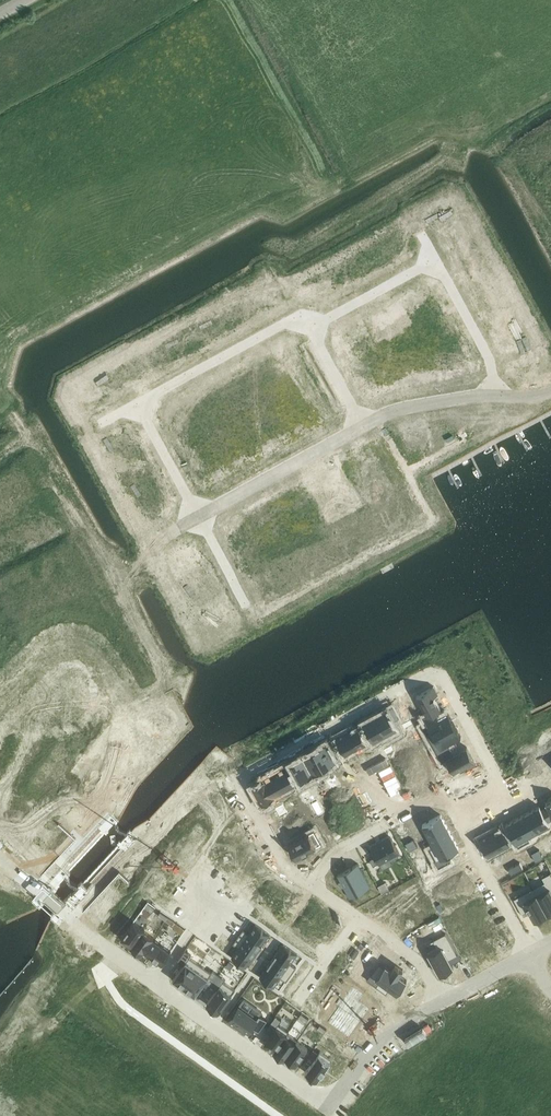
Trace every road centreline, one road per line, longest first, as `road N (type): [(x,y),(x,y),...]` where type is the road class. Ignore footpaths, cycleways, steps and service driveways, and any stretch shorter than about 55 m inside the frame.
road 1 (residential): [(70,917),(327,1107),(367,1050),(442,999)]
road 2 (residential): [(239,778),(428,675),(444,680),(512,804),(461,831)]
road 3 (tertiary): [(201,516),(115,571),(0,702)]
road 4 (residential): [(70,917),(189,795),(239,778)]
road 5 (residential): [(0,857),(23,877),(141,743)]
road 6 (residential): [(313,886),(339,850),(442,795),(461,831)]
road 7 (residential): [(141,406),(304,317),(311,326)]
road 8 (residential): [(442,999),(423,965),(313,886)]
road 9 (residential): [(491,395),(488,361),(436,260)]
road 10 (residential): [(461,831),(530,955)]
road 11 (residential): [(436,260),(311,326)]
road 12 (residential): [(313,886),(284,867),(239,778)]
road 13 (tertiary): [(491,395),(398,410),(364,425)]
road 14 (tertiary): [(312,454),(201,516)]
road 15 (residential): [(201,516),(141,406)]

